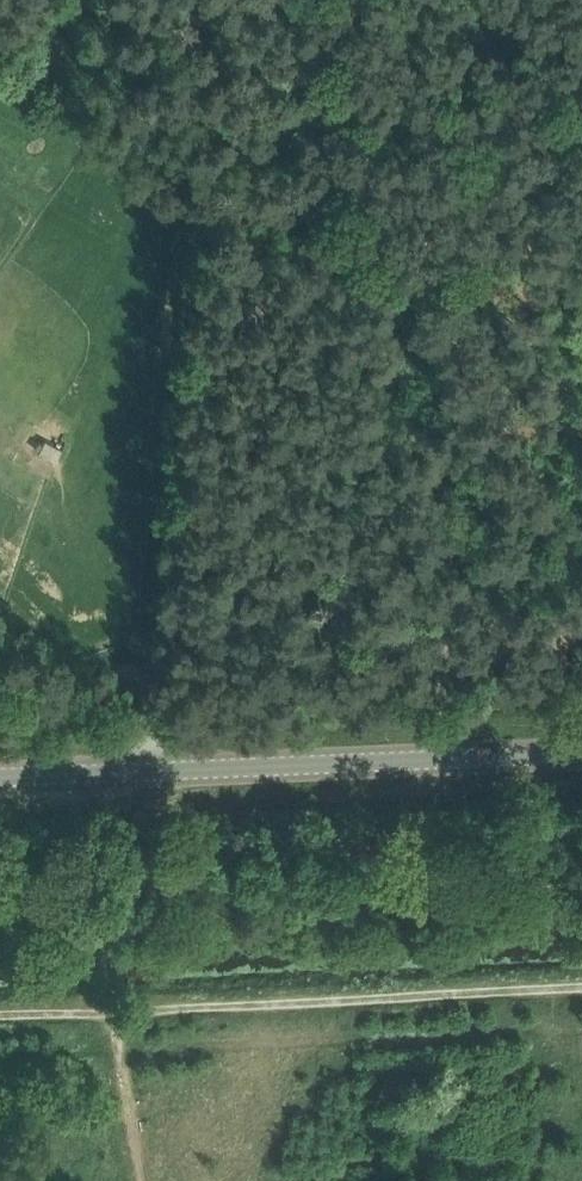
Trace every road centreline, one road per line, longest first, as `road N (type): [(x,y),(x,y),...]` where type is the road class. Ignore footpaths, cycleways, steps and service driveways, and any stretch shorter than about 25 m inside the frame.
road 1 (tertiary): [(0,777),(581,753)]

